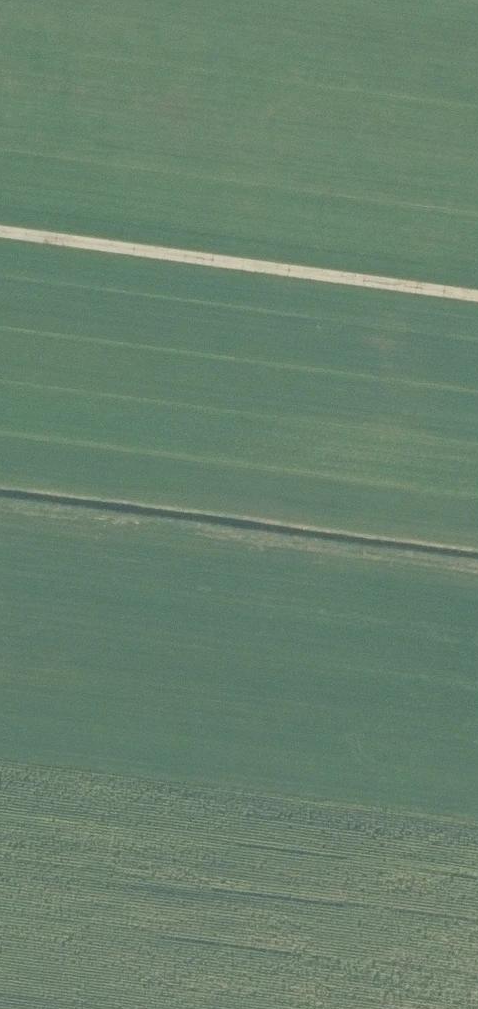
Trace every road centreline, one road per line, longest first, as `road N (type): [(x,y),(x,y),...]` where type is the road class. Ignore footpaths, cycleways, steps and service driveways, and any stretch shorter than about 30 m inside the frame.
road 1 (track): [(0,233),(477,297)]

